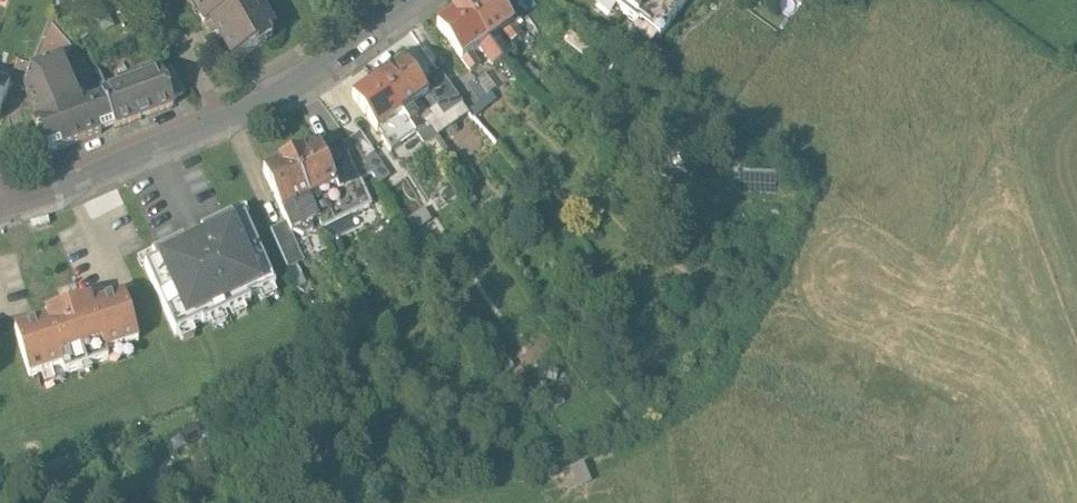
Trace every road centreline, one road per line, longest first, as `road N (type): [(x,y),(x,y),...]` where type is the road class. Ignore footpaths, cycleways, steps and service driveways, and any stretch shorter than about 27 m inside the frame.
road 1 (residential): [(422,0),(289,91),(218,124)]
road 2 (residential): [(218,124),(7,202)]
road 3 (residential): [(218,124),(150,0)]

